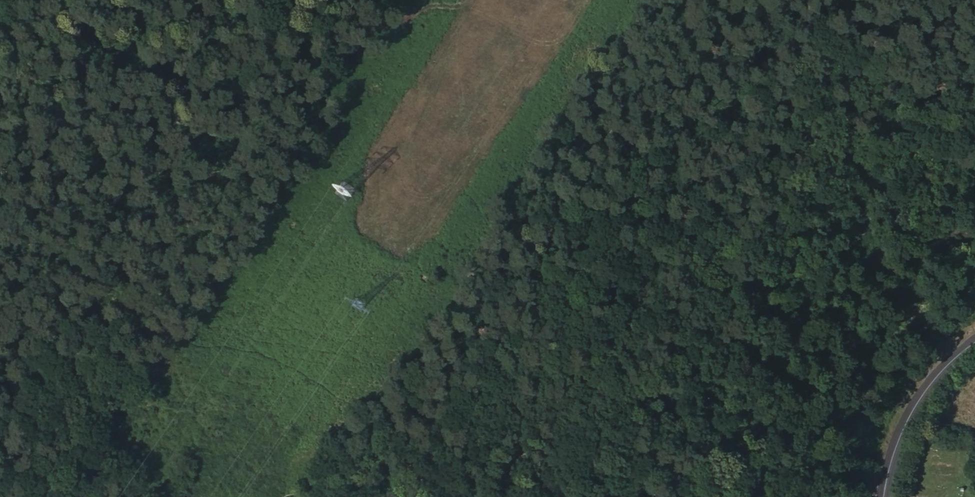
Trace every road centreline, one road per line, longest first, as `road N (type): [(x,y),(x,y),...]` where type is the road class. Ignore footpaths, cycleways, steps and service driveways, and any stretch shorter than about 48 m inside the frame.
road 1 (tertiary): [(974,349),(923,395),(900,439),(884,496)]

